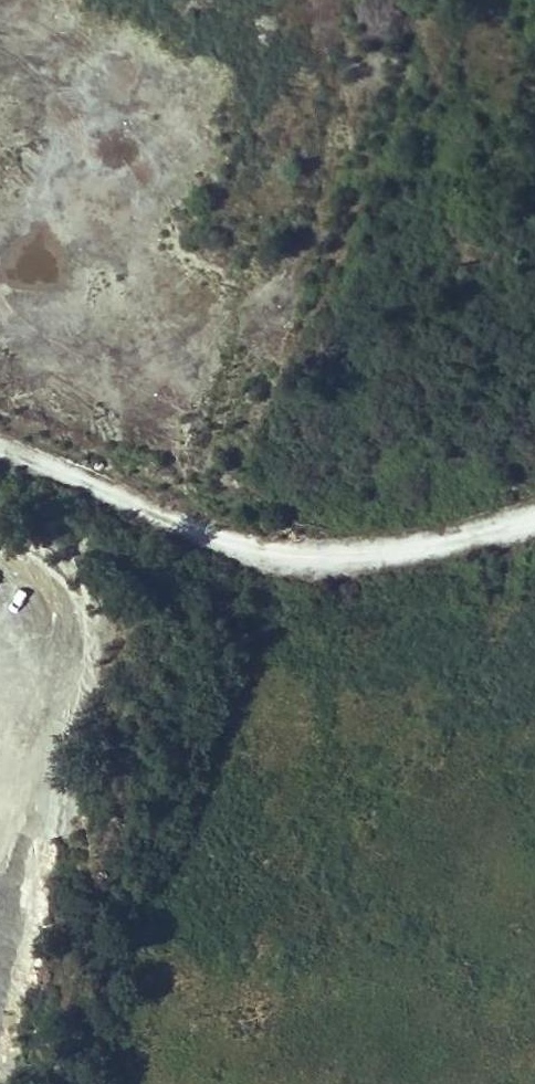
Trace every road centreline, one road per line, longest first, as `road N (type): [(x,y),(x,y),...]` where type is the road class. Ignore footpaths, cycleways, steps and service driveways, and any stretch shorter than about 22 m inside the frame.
road 1 (track): [(0,458),(239,553),(326,568),(534,522)]

